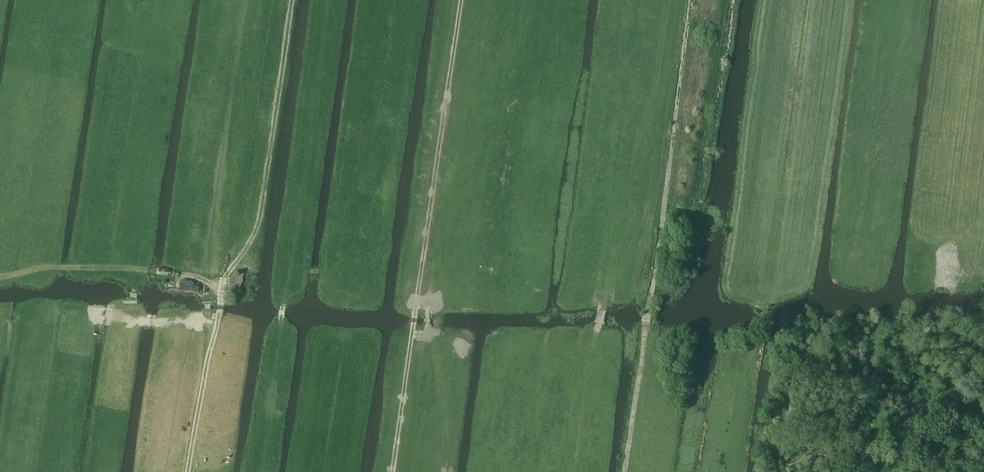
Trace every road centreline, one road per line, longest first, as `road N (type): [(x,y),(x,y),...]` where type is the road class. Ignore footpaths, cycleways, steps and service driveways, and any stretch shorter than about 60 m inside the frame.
road 1 (track): [(623,471),(693,0)]
road 2 (track): [(393,471),(462,0)]
road 3 (track): [(182,471),(216,313),(210,286),(125,266),(0,272)]
road 4 (track): [(210,286),(258,221),(291,0)]

